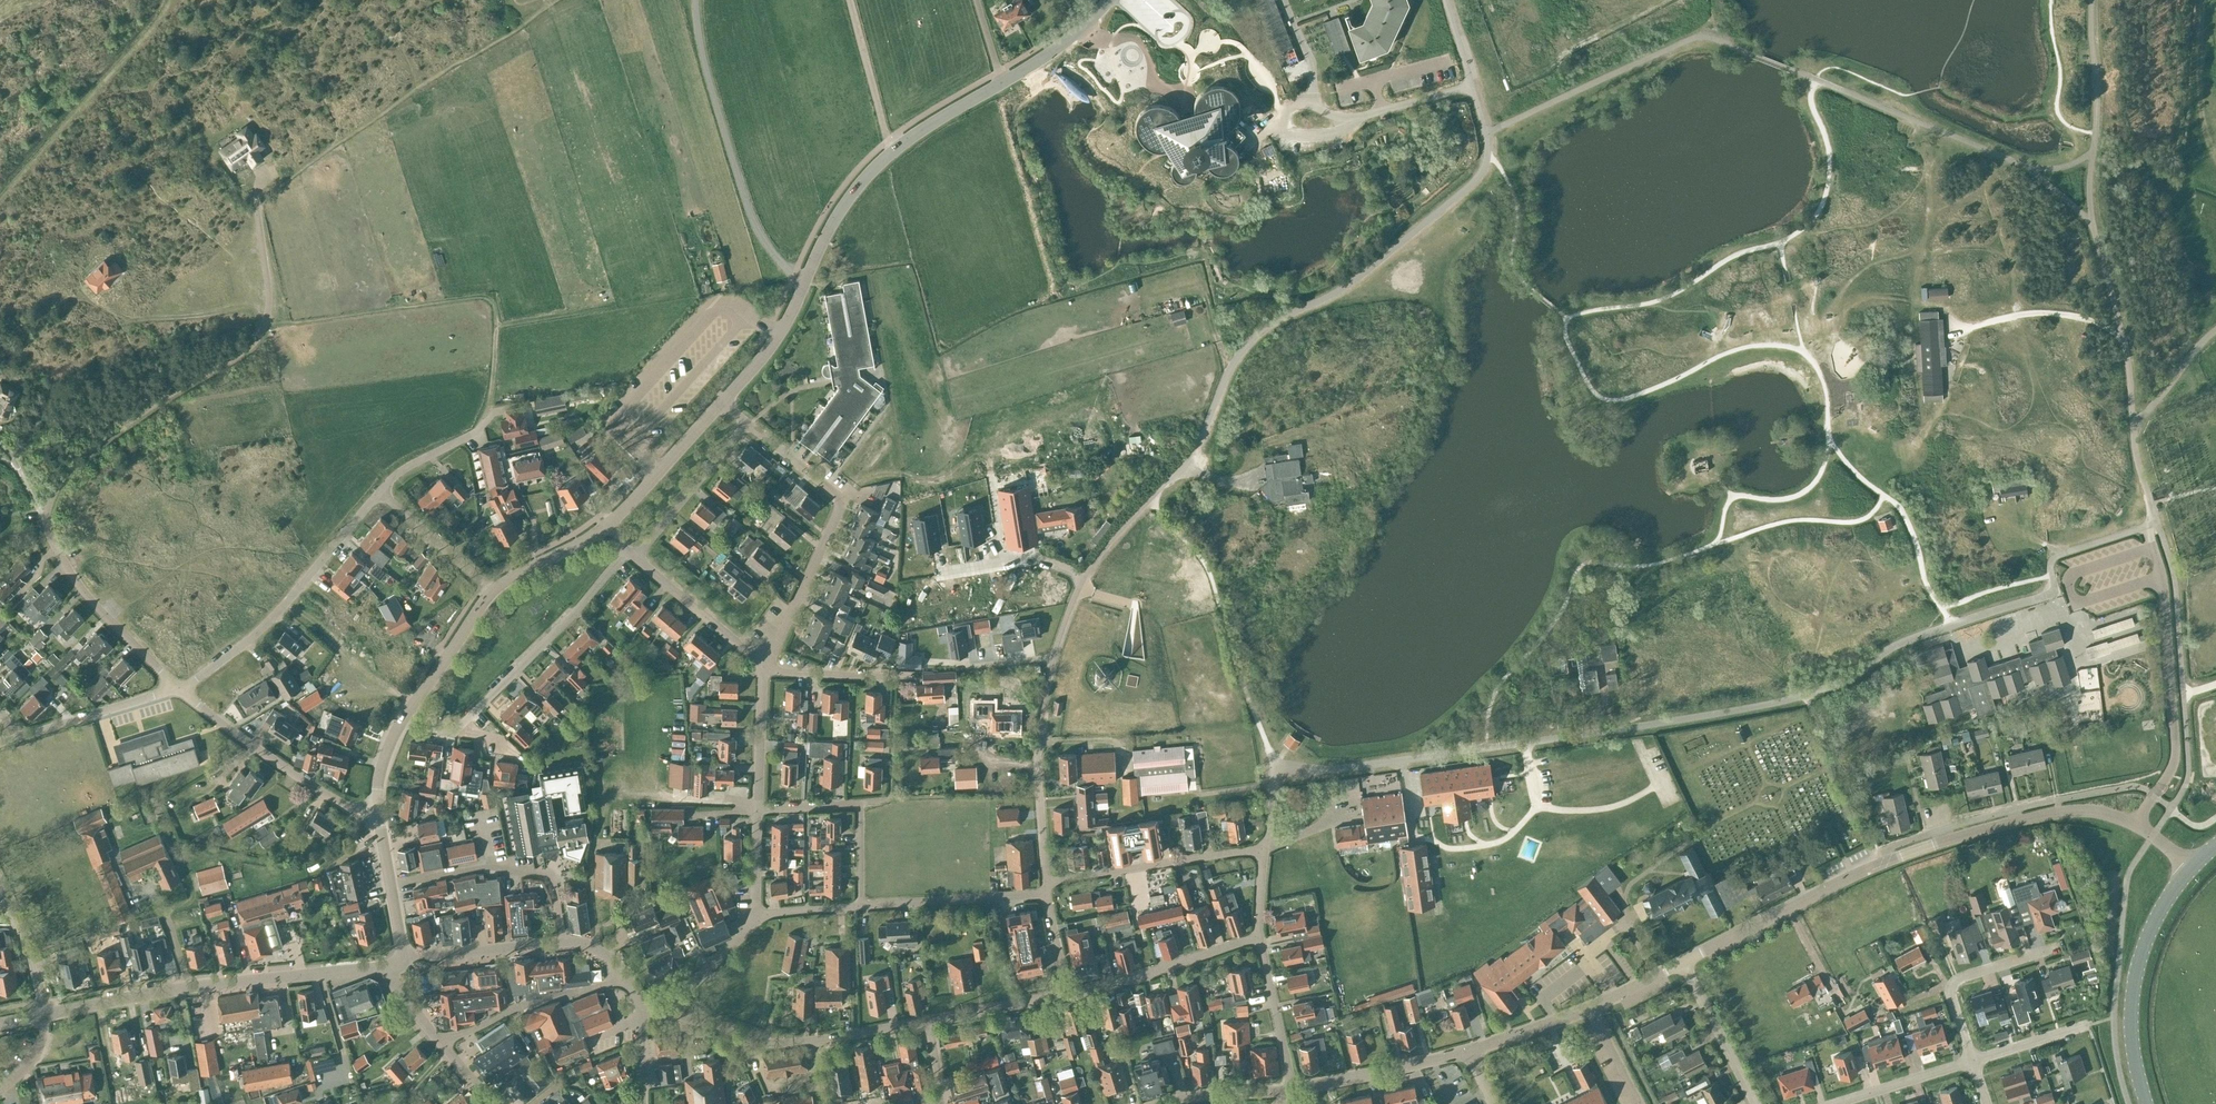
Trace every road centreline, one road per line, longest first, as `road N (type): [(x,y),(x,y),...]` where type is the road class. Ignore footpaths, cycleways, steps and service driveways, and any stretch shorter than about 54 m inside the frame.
road 1 (unclassified): [(1046,882),(1040,723),(1058,639),(1084,577),(1200,438),(1239,350),(1263,329),(1366,275),(1478,176),(1487,140),(1472,86)]
road 2 (unclassified): [(179,691),(60,555),(48,530),(47,499),(83,448),(254,338),(273,295),(261,199)]
road 3 (residential): [(1688,963),(1851,876),(1970,832),(2058,813),(2136,824)]
road 4 (tertiary): [(43,1013),(189,985),(387,967)]
road 5 (unclassified): [(804,283),(754,221),(723,137),(695,0)]
road 6 (residential): [(764,667),(843,500),(747,424)]
road 7 (residential): [(400,723),(455,730),(628,554)]
road 8 (unclassified): [(179,691),(283,615),(378,493)]
road 9 (residential): [(927,1021),(777,1043),(668,1011)]
road 10 (secondary): [(2145,1103),(2131,1006),(2137,966),(2160,909),(2190,870)]
road 11 (unclassified): [(377,809),(346,807),(179,691)]
road 12 (residential): [(391,885),(481,868),(544,873),(563,944)]
road 13 (residential): [(1260,935),(1066,991)]
road 14 (residential): [(1046,882),(1241,851)]
road 15 (residential): [(440,1043),(540,1000),(626,979)]
road 16 (residential): [(1971,1063),(1952,1017),(1951,994),(1961,977),(2055,948)]
road 17 (residential): [(860,905),(1046,894)]
road 18 (residential): [(1289,1093),(1467,1052)]
road 19 (residential): [(628,554),(644,551),(747,424)]
road 20 (residential): [(764,667),(628,554)]
road 21 (unclassified): [(16,738),(179,691)]
road 22 (tertiary): [(606,525),(721,402)]
road 23 (track): [(2123,339),(2049,314),(1961,334)]
road 24 (residential): [(563,944),(403,960)]
road 25 (residential): [(1289,1093),(1260,935)]
road 26 (tertiary): [(400,723),(490,591)]
road 27 (residential): [(891,154),(850,0)]
road 28 (residential): [(1758,1103),(1688,963)]
road 29 (tertiary): [(804,283),(845,208),(891,154)]
road 30 (unclassified): [(490,591),(378,493)]
road 31 (tertiary): [(721,402),(783,327),(804,283)]
road 32 (residential): [(757,810),(764,667)]
road 33 (tertiary): [(998,89),(1078,34),(1109,0)]
road 34 (residential): [(1066,991),(927,1021)]
road 35 (tertiary): [(490,591),(606,525)]
road 36 (residential): [(1467,1052),(1593,1010)]
road 37 (unclassified): [(43,1013),(0,891)]
road 38 (residential): [(1849,1103),(1971,1063)]
road 39 (residential): [(668,1011),(757,920)]
road 40 (tertiary): [(891,154),(998,89)]
road 41 (residential): [(887,675),(764,667)]
road 42 (residential): [(1289,1093),(1169,1103)]
road 43 (unclassified): [(378,493),(480,432)]

